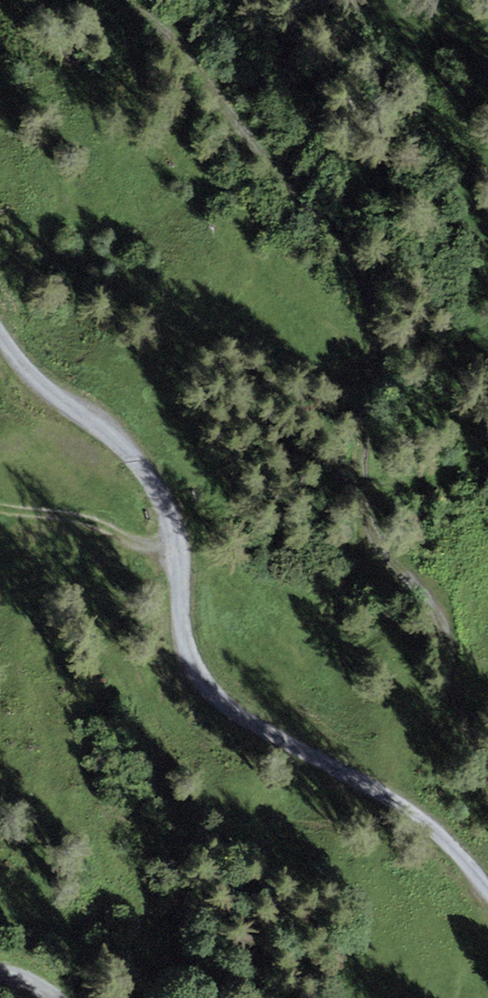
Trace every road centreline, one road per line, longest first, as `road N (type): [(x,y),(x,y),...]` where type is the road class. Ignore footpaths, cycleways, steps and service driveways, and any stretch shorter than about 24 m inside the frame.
road 1 (track): [(487,775),(445,618),(371,530),(358,478),(374,321),(366,285),(163,27),(122,0)]
road 2 (unclassified): [(487,892),(435,828),(271,733),(195,675),(183,567),(164,493),(100,420),(29,373),(0,333)]
road 3 (track): [(183,567),(107,526),(0,508)]

